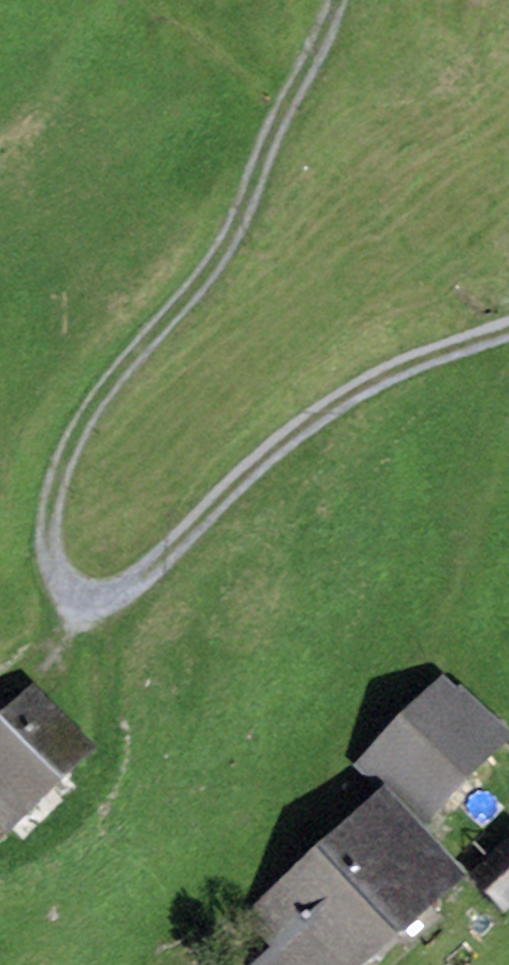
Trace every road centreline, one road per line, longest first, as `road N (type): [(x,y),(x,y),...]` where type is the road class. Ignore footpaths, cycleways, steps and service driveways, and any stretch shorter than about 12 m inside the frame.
road 1 (track): [(508,325),(354,386),(102,595),(68,581),(51,546),(59,475),(93,408),(238,213),(333,0)]

